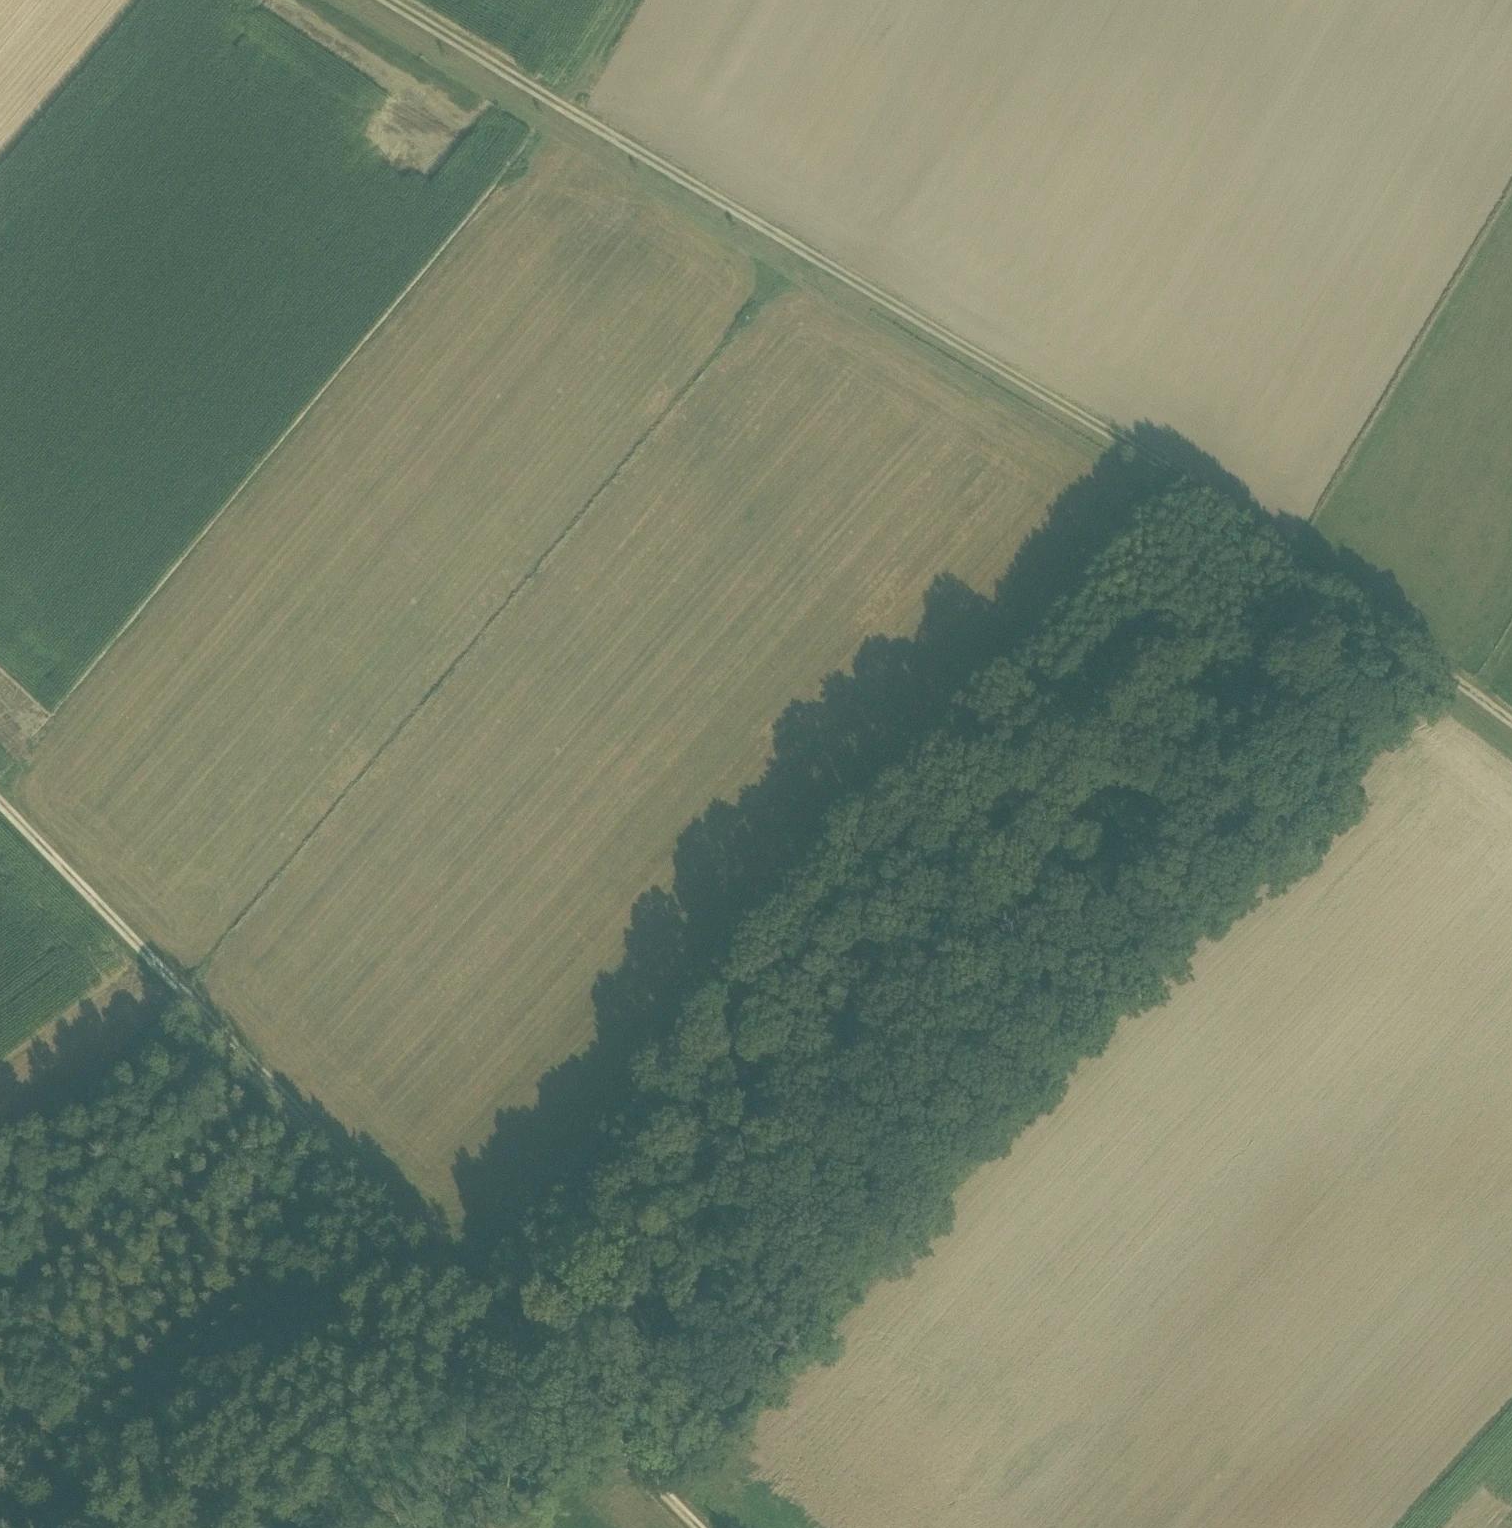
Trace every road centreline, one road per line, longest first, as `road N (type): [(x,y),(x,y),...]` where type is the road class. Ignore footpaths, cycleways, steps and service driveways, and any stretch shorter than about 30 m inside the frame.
road 1 (track): [(389,0),(1125,440),(1348,588),(1511,720)]
road 2 (track): [(717,1527),(0,788)]
road 3 (track): [(638,0),(572,111)]

